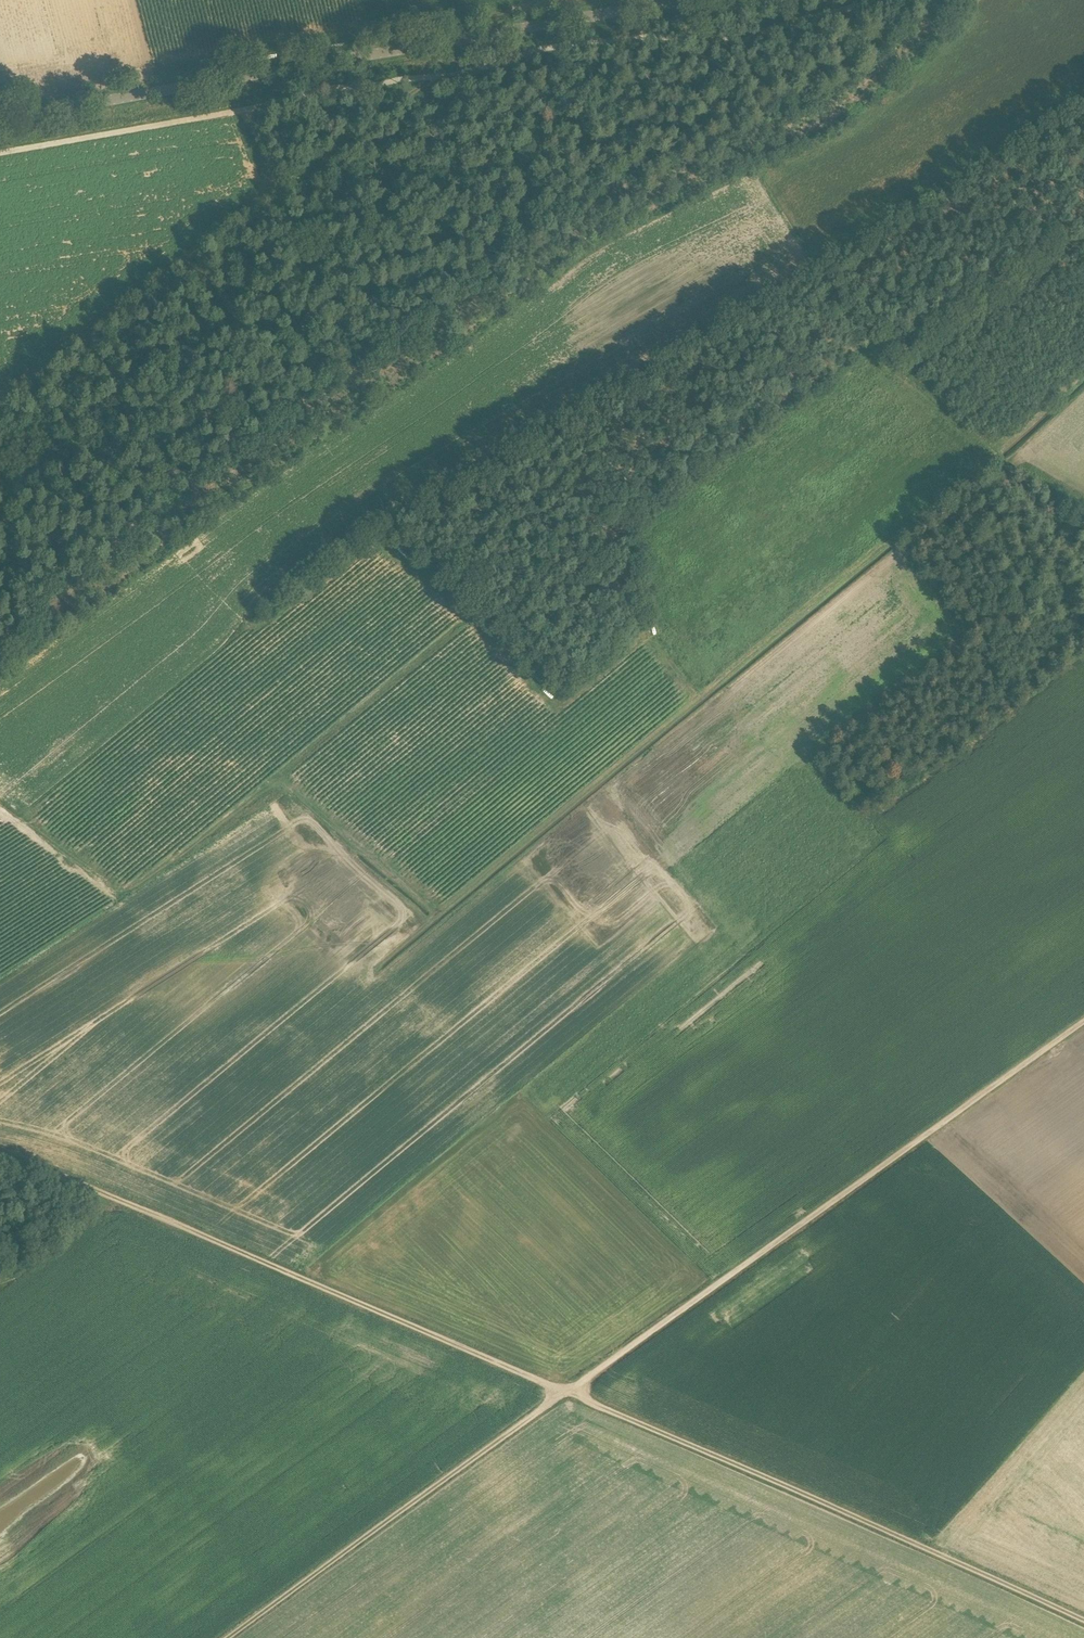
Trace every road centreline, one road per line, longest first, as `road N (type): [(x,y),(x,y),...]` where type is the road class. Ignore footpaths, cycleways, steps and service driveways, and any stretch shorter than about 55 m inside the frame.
road 1 (tertiary): [(0,119),(688,0)]
road 2 (unclassified): [(564,1395),(1083,1025)]
road 3 (track): [(0,1159),(130,1204),(564,1395)]
road 4 (track): [(462,624),(213,833),(131,889),(111,887),(0,807)]
road 5 (track): [(1083,1627),(564,1395)]
road 6 (track): [(0,394),(432,77)]
road 7 (track): [(227,1637),(564,1395)]
road 8 (track): [(182,549),(23,376)]
road 9 (track): [(1046,410),(1004,449),(1007,488),(1083,571)]

